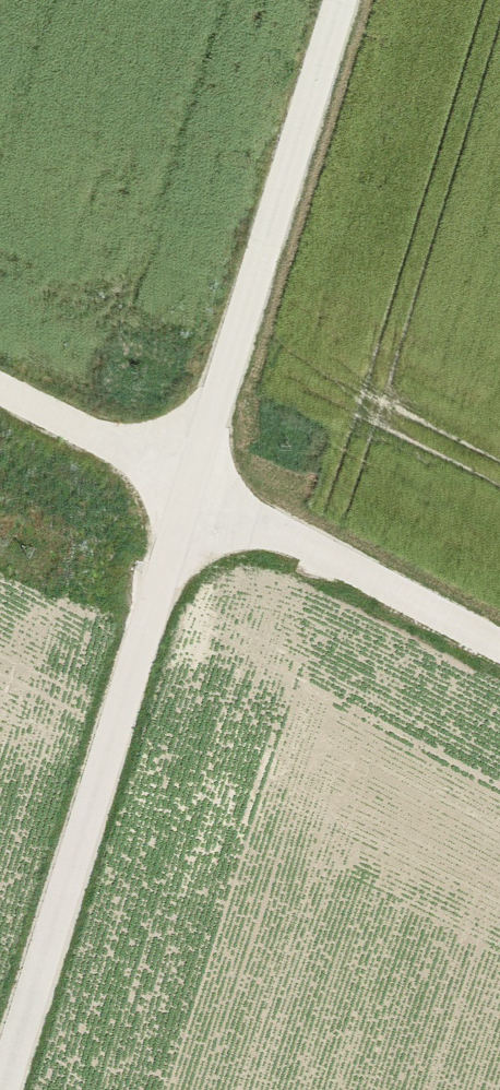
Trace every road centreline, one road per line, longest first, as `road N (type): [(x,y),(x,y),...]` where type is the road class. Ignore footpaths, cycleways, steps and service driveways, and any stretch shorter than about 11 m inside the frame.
road 1 (unclassified): [(0,1087),(338,0)]
road 2 (track): [(499,643),(0,390)]

